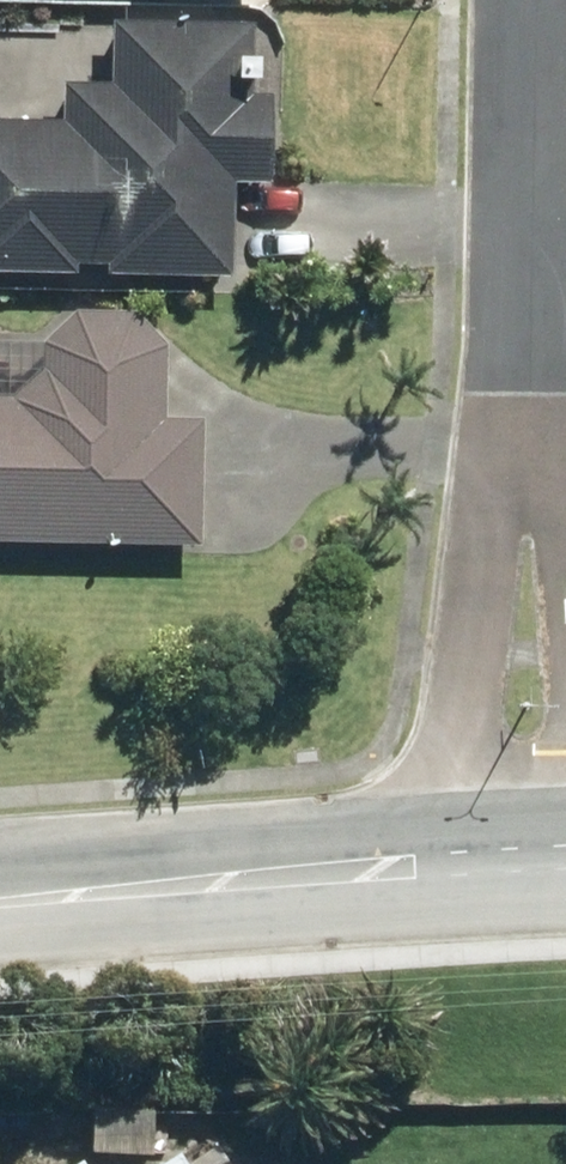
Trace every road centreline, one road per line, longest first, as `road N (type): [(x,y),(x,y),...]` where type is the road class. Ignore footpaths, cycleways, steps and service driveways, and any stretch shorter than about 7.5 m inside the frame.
road 1 (residential): [(469,875),(478,682),(532,402)]
road 2 (tertiary): [(0,907),(228,885),(469,875)]
road 3 (residential): [(538,0),(532,402)]
road 4 (residential): [(532,402),(565,570)]

